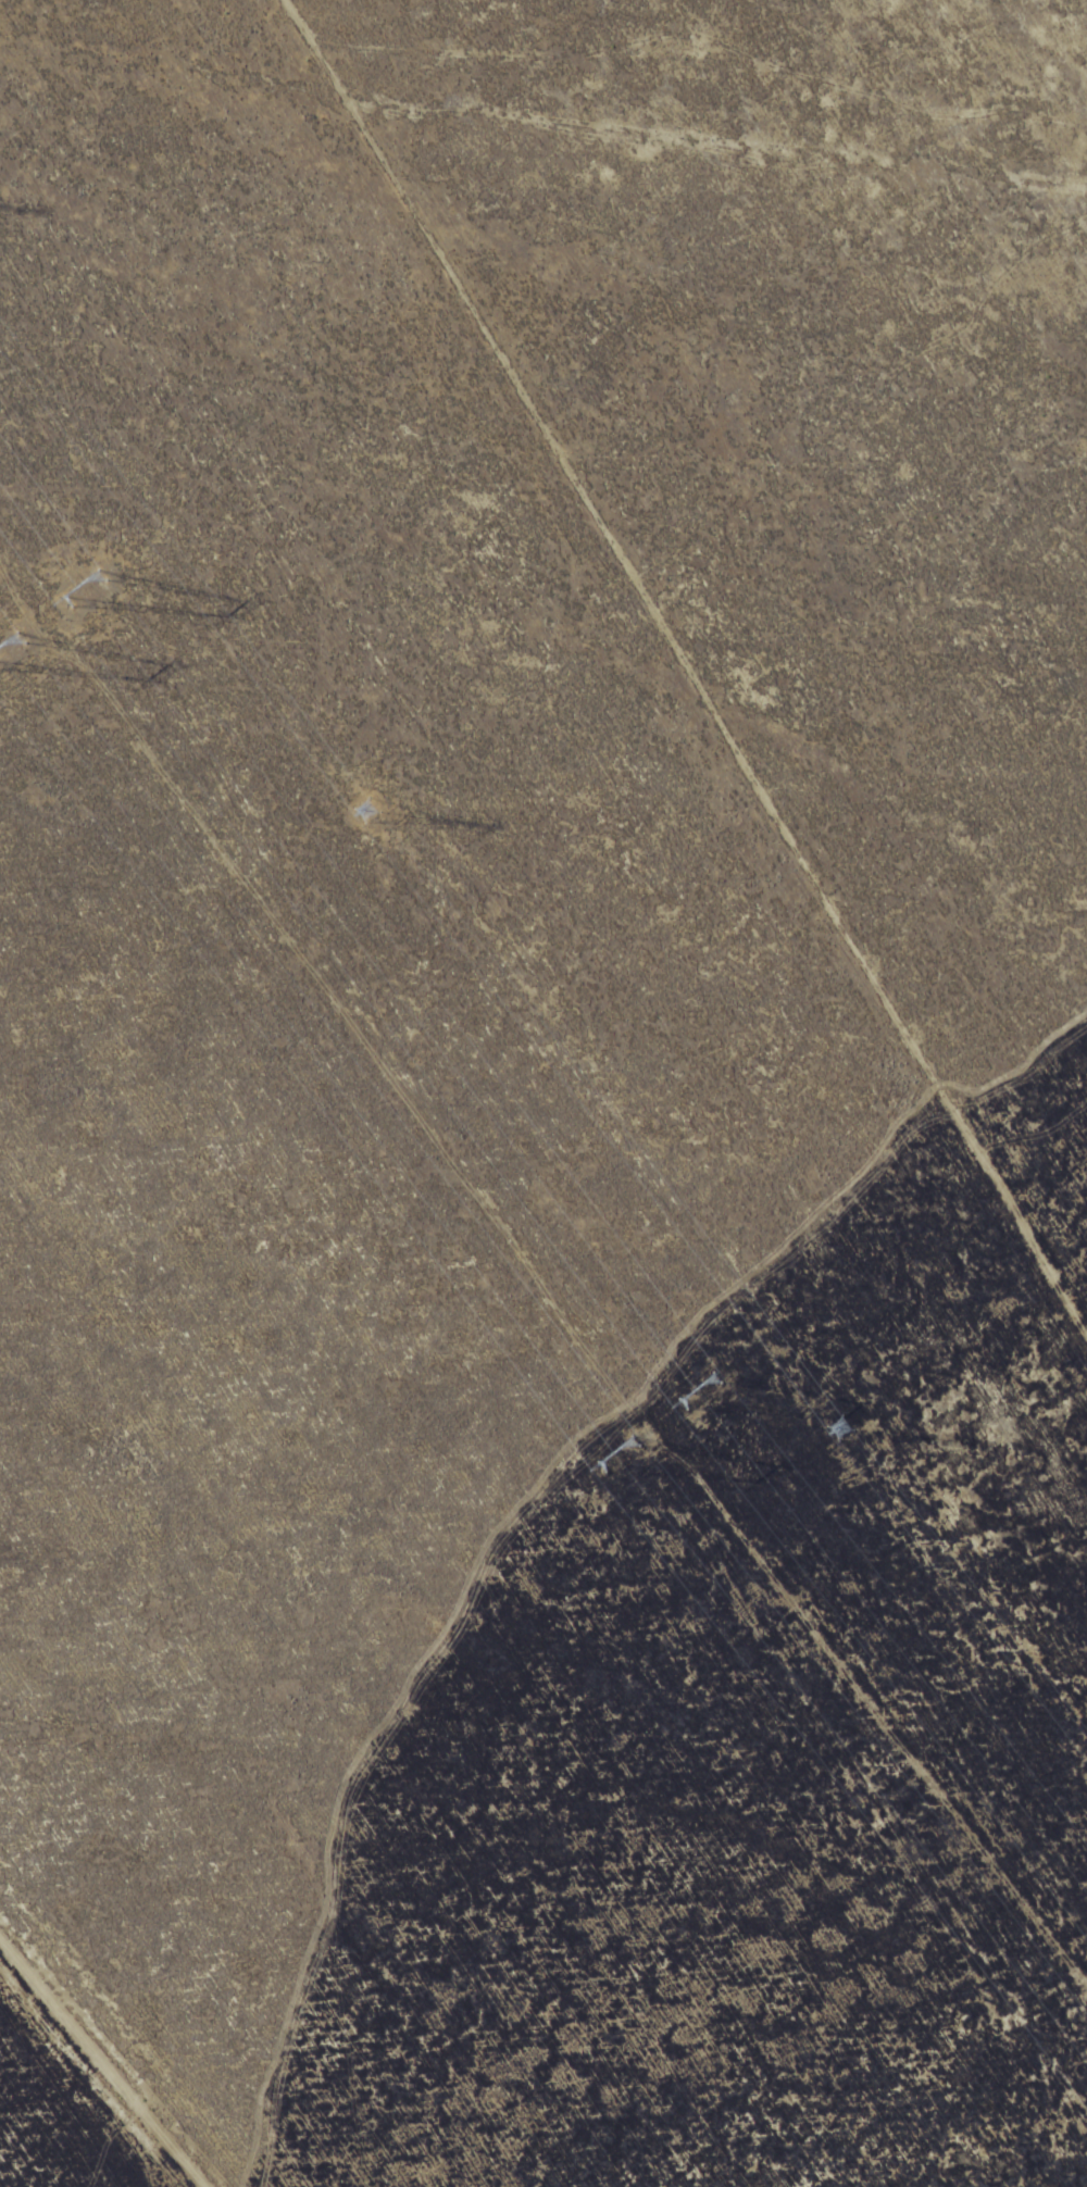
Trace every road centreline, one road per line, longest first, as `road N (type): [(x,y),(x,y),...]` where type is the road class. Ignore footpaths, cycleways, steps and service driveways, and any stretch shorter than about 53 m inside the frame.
road 1 (residential): [(176,2186),(0,1972)]

